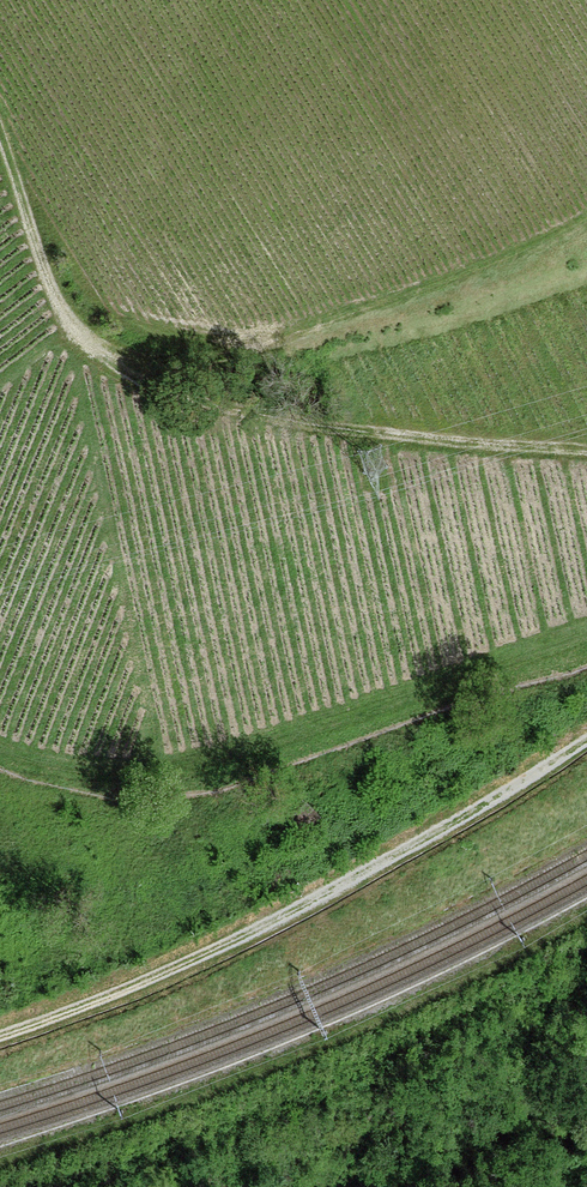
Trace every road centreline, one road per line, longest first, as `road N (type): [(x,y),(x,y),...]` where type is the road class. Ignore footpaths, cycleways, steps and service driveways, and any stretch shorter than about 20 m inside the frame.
road 1 (track): [(586,451),(397,437),(274,417),(150,386),(108,364),(66,323),(0,130)]
road 2 (track): [(0,1037),(150,983),(287,918),(586,740)]
road 3 (track): [(586,628),(263,739),(142,770),(0,752)]
road 4 (track): [(586,227),(489,272),(253,348),(146,348),(94,332),(56,300)]

